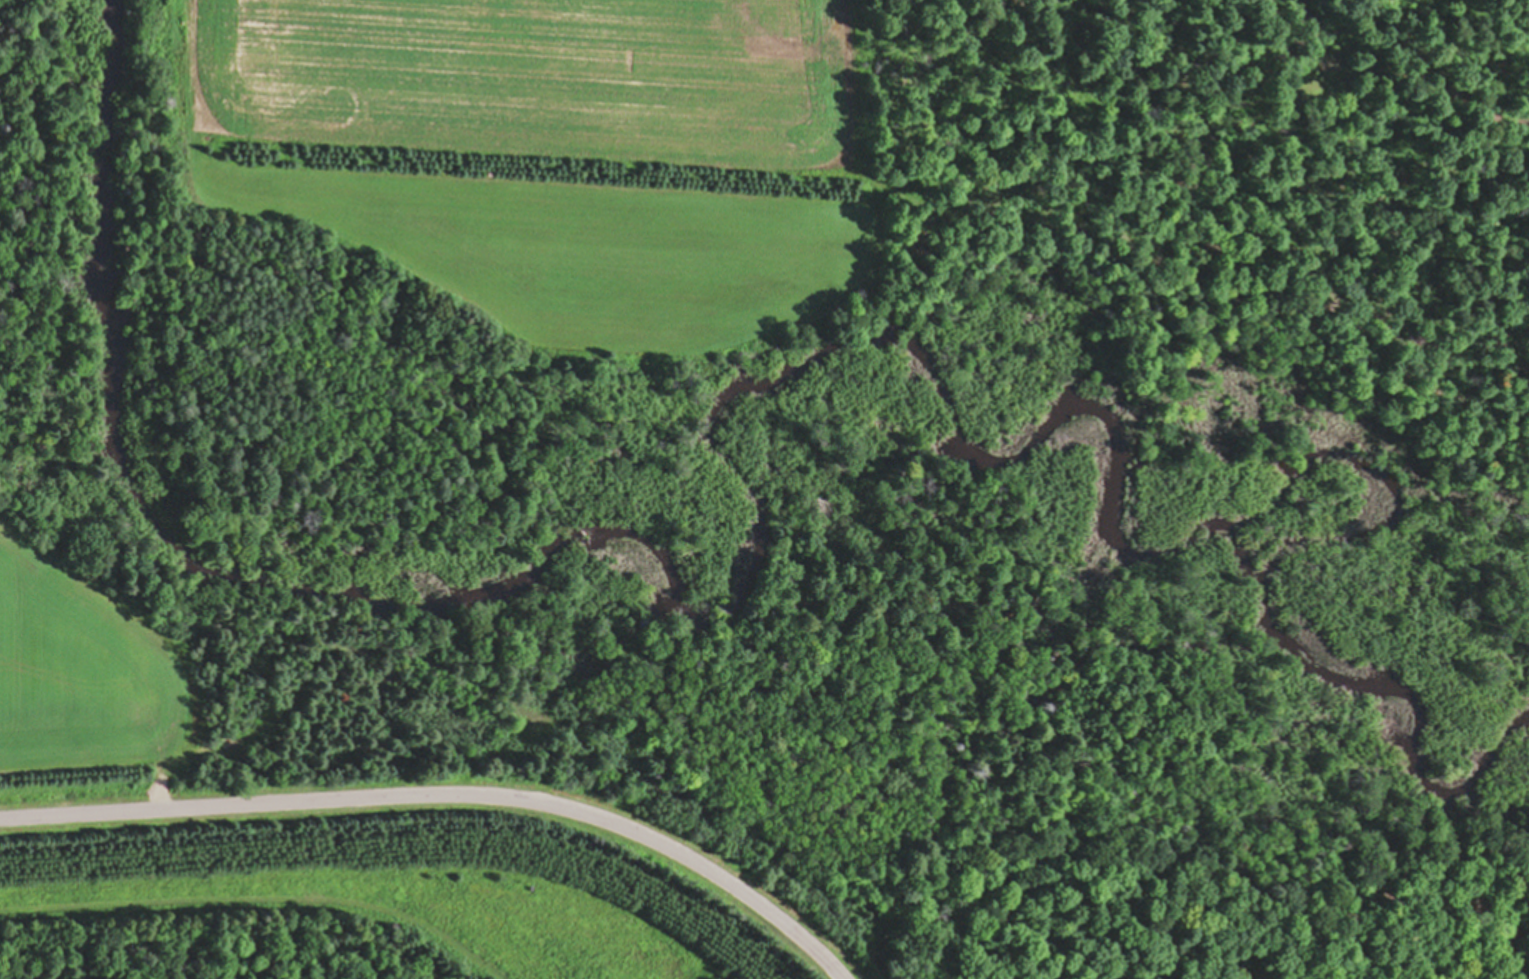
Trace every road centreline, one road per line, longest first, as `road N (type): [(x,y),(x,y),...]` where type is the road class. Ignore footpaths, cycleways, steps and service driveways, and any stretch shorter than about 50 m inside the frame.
road 1 (residential): [(843,978),(788,925),(697,862),(646,835),(527,798),(431,792),(0,816)]

